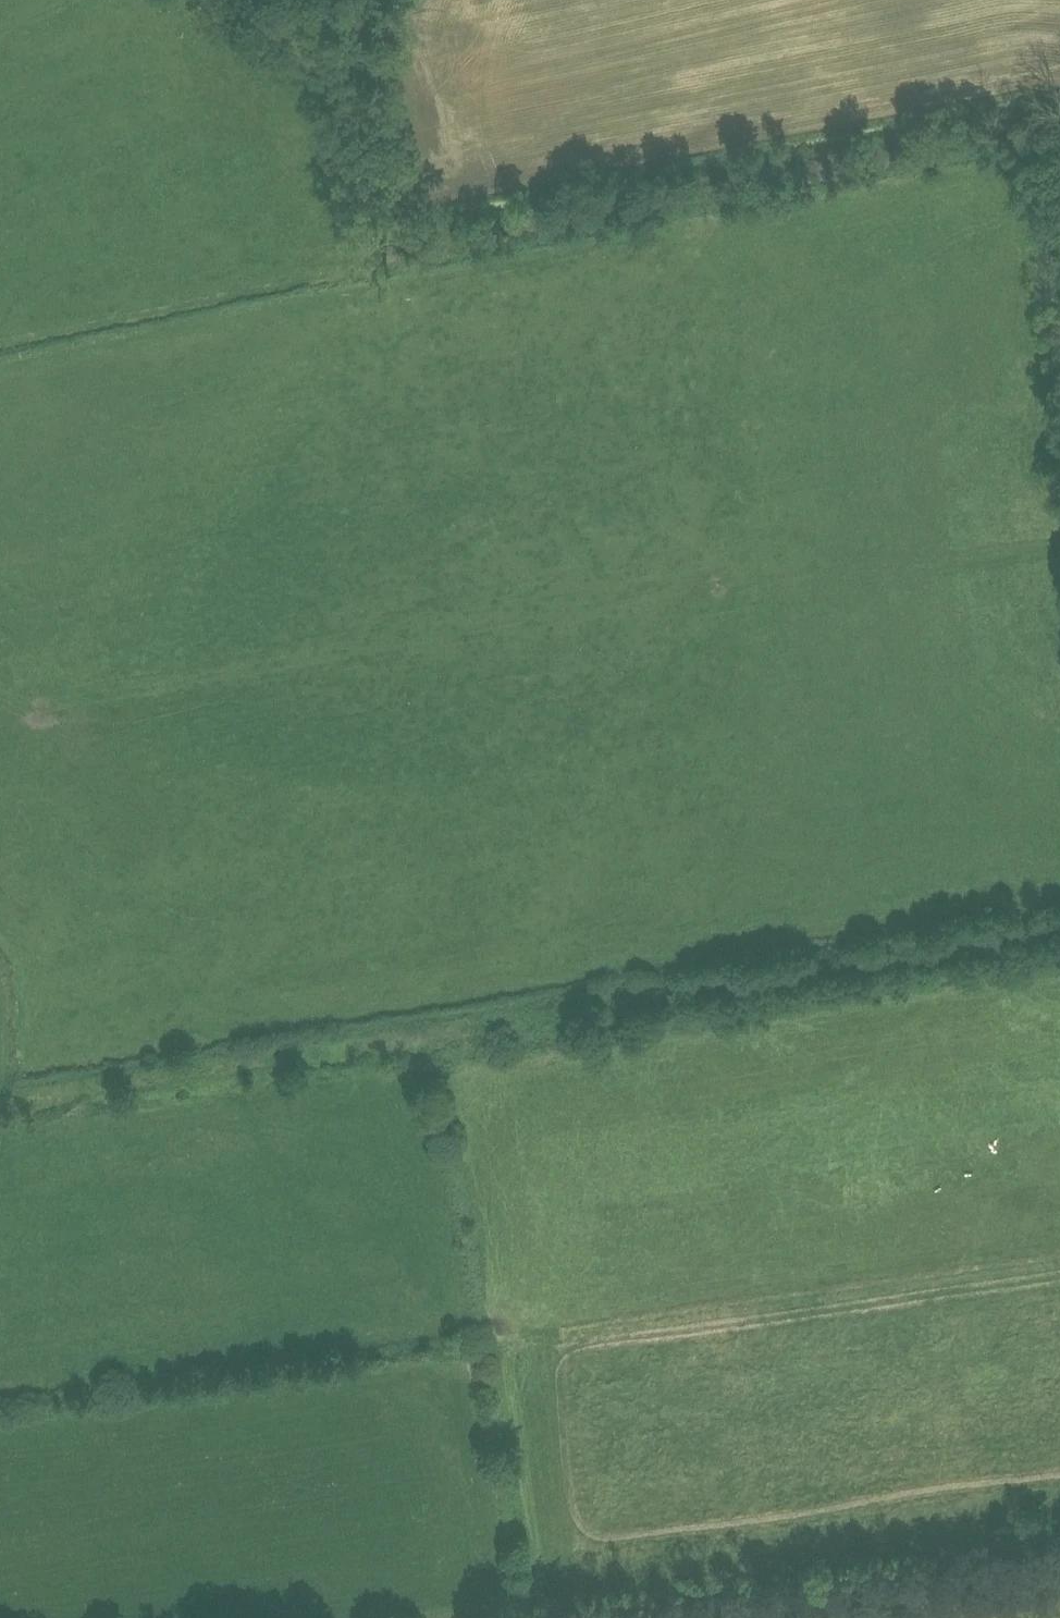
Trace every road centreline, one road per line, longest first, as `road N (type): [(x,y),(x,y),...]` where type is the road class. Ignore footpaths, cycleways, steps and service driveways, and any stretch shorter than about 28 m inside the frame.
road 1 (unclassified): [(1059,1568),(693,1617)]

